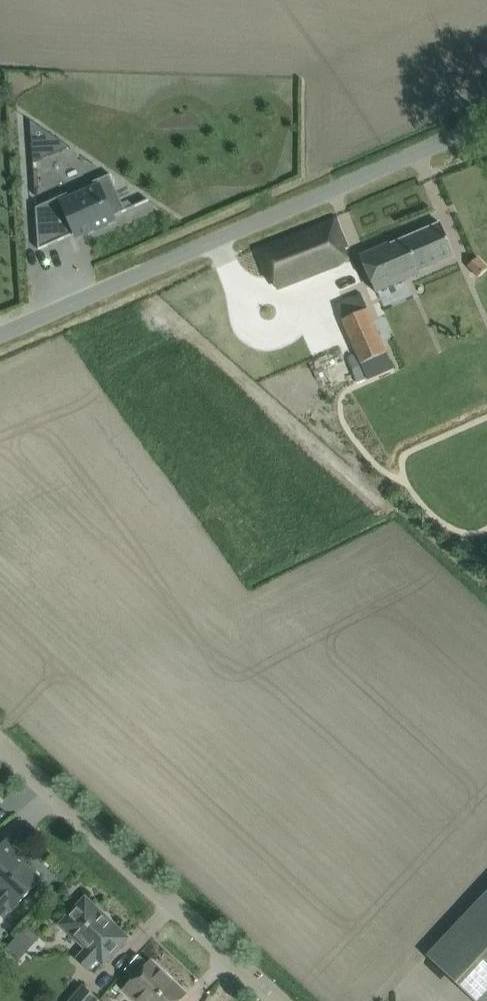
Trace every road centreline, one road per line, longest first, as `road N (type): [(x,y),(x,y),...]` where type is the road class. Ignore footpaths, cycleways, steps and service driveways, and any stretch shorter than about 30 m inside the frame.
road 1 (unclassified): [(0,333),(486,124)]
road 2 (unclassified): [(279,1000),(0,744)]

